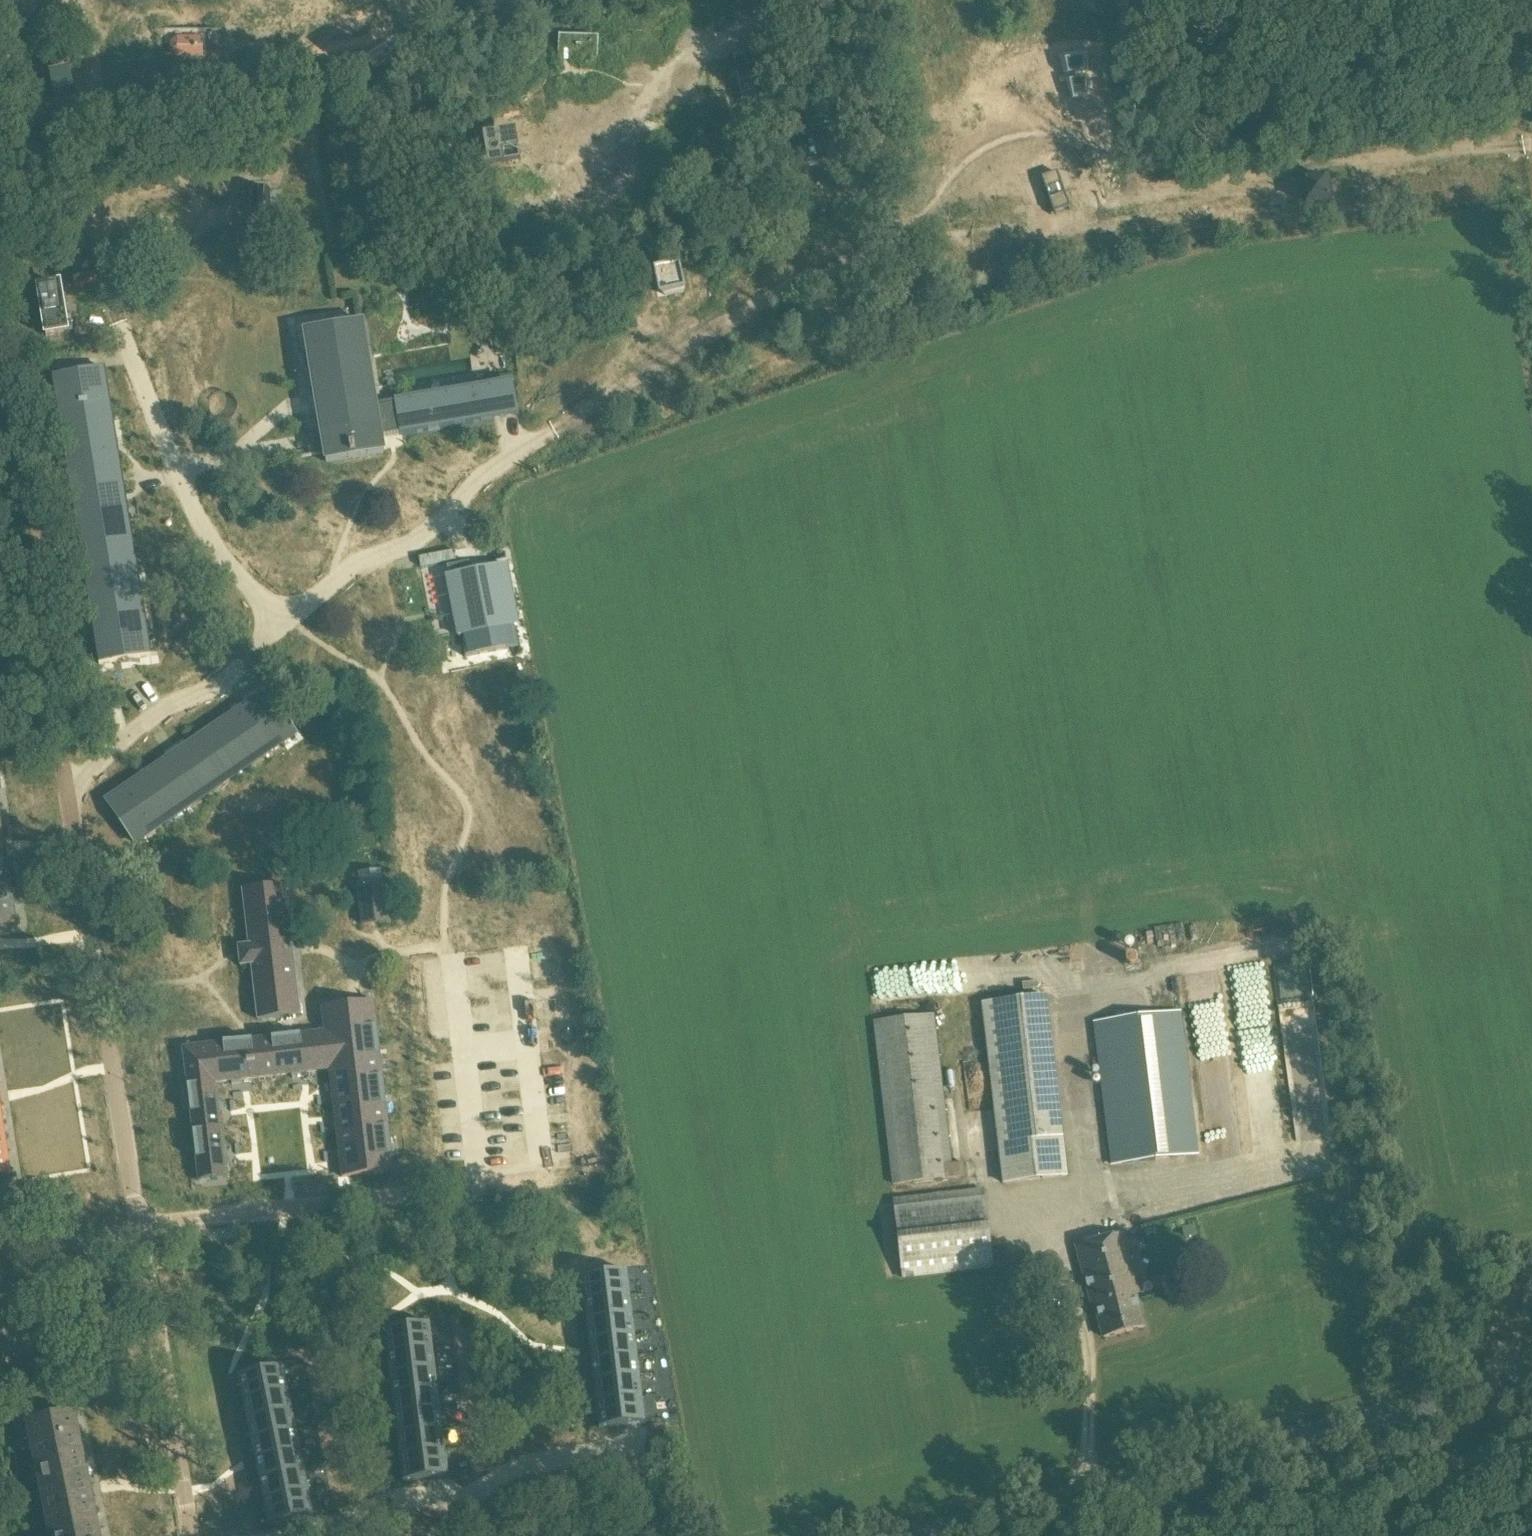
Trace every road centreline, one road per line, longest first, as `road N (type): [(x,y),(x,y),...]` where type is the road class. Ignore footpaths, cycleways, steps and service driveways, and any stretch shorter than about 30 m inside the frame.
road 1 (residential): [(140,1229),(76,847),(75,789),(92,761),(158,713),(229,679),(285,621)]
road 2 (track): [(1531,145),(1121,199),(1061,151),(1029,158),(1000,217),(889,227)]
road 3 (primary): [(922,1535),(1531,1376)]
road 4 (residential): [(285,621),(233,571),(196,518),(23,108)]
road 5 (unclassified): [(421,0),(302,46),(23,108)]
road 6 (residential): [(140,1229),(543,1177)]
road 7 (track): [(555,431),(812,262),(889,227)]
road 8 (residential): [(285,621),(358,560),(411,545),(479,478),(555,431)]
road 9 (residential): [(191,1535),(140,1229)]
road 10 (track): [(851,0),(889,227)]

